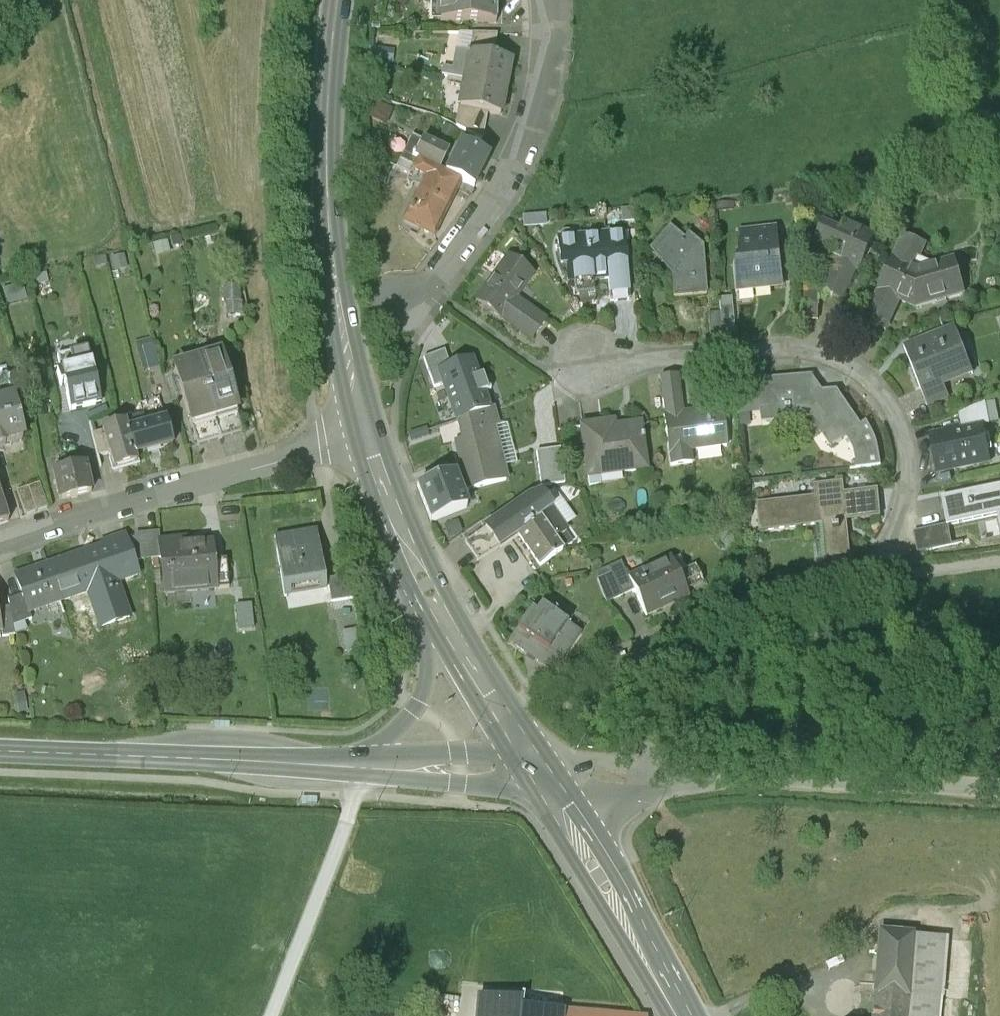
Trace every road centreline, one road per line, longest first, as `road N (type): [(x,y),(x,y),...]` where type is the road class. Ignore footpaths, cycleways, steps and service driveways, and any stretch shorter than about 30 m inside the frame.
road 1 (residential): [(638,777),(643,690),(655,654),(693,624),(869,579),(905,513),(911,460),(901,419),(877,384),(814,353),(680,356),(587,369)]
road 2 (secondary): [(366,435),(324,192),(337,0)]
road 3 (residential): [(0,544),(366,435)]
road 4 (unclassified): [(638,777),(999,790)]
road 5 (residential): [(549,0),(543,99),(519,162),(428,289),(400,301)]
road 6 (tertiary): [(346,764),(0,753)]
road 7 (secondary): [(683,1015),(540,775)]
road 8 (secondary): [(540,775),(433,598)]
road 9 (secondary): [(433,598),(414,707),(346,764)]
road 10 (tertiary): [(540,775),(346,764)]
road 11 (secondary): [(433,598),(366,435)]

